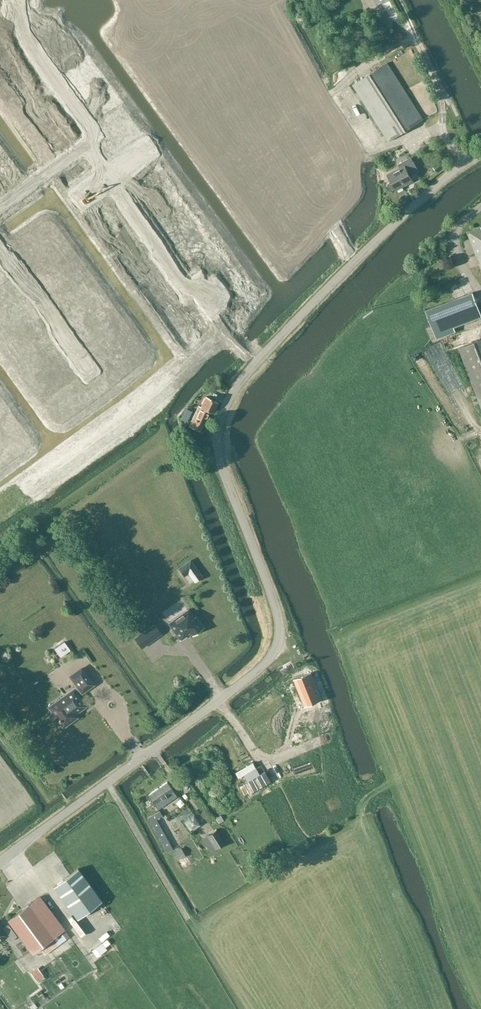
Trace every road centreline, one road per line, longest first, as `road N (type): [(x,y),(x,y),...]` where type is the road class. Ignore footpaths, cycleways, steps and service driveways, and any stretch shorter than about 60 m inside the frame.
road 1 (unclassified): [(0,864),(272,658),(279,642),(276,606),(220,458),(223,411),(252,368),(390,228),(480,153)]

